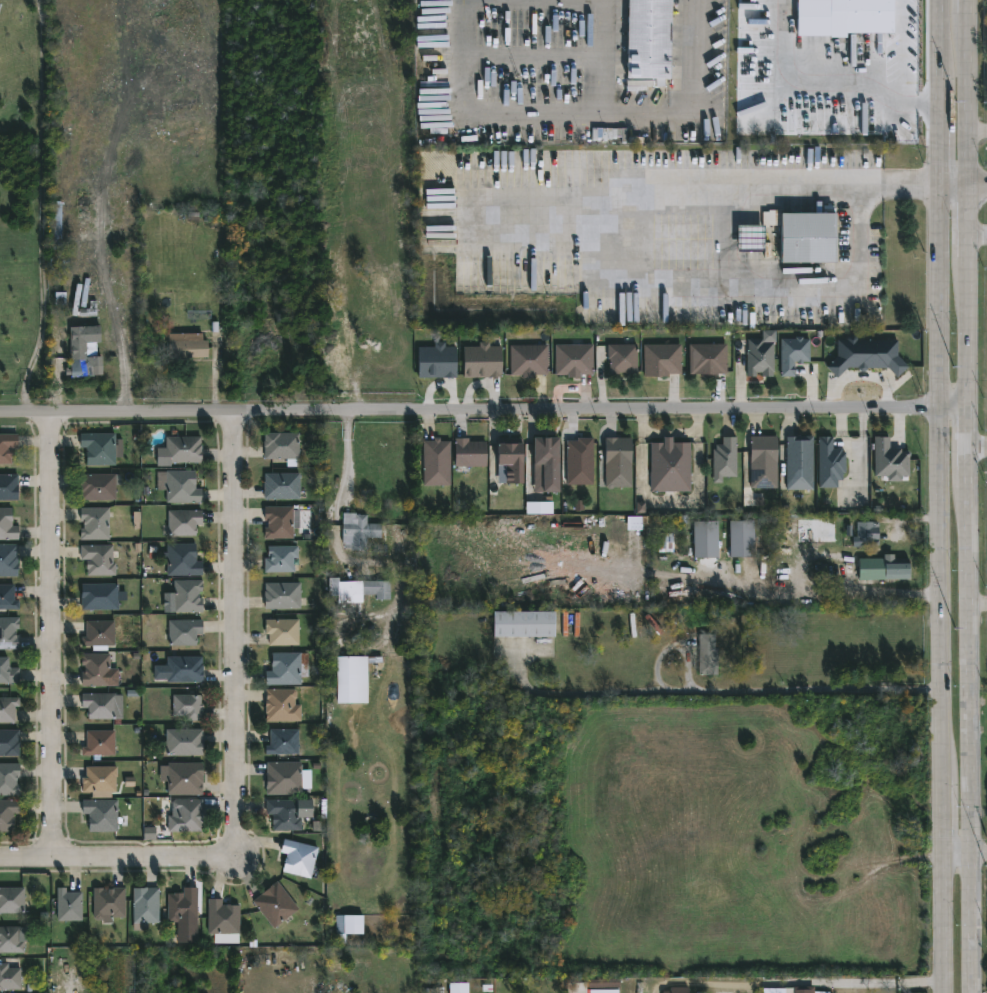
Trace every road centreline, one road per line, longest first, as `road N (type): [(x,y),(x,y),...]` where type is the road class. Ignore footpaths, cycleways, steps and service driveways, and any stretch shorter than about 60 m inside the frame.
road 1 (residential): [(0,412),(969,406)]
road 2 (secondary): [(940,184),(944,992)]
road 3 (secondary): [(974,992),(969,474)]
road 4 (residential): [(241,409),(245,827),(227,858)]
road 5 (residential): [(56,411),(60,863)]
road 6 (residential): [(227,858),(208,866),(0,864)]
road 7 (secondary): [(966,184),(967,0)]
road 8 (secondary): [(940,0),(940,184)]
road 9 (secondary): [(969,406),(967,256)]

